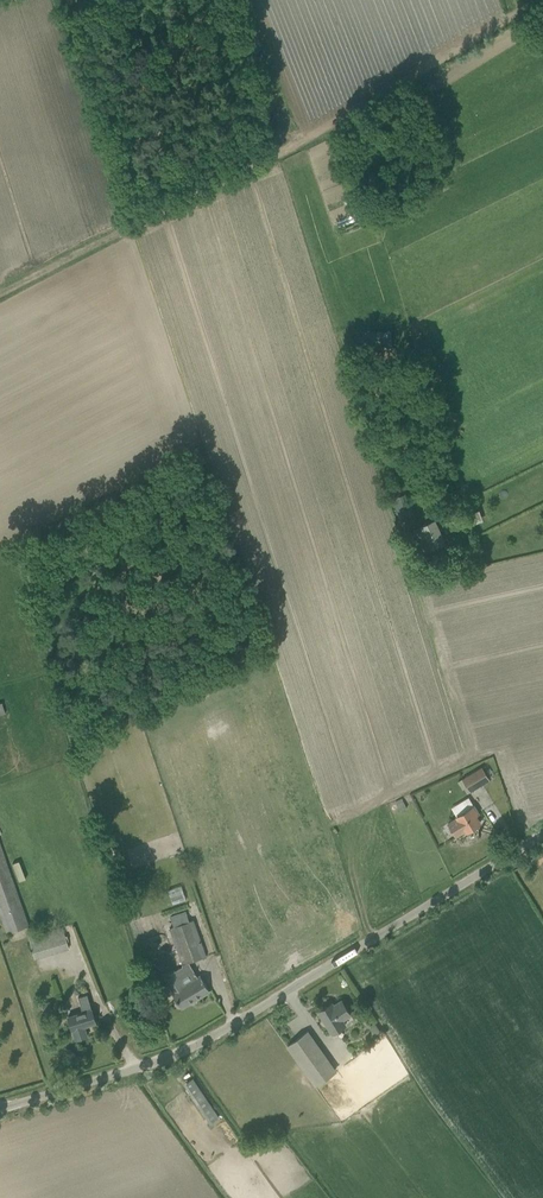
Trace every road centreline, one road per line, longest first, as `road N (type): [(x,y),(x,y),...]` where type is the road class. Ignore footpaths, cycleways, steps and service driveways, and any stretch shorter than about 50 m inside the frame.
road 1 (track): [(542,4),(281,163),(0,295)]
road 2 (unclassified): [(0,1109),(141,1071),(208,1041),(542,835)]

